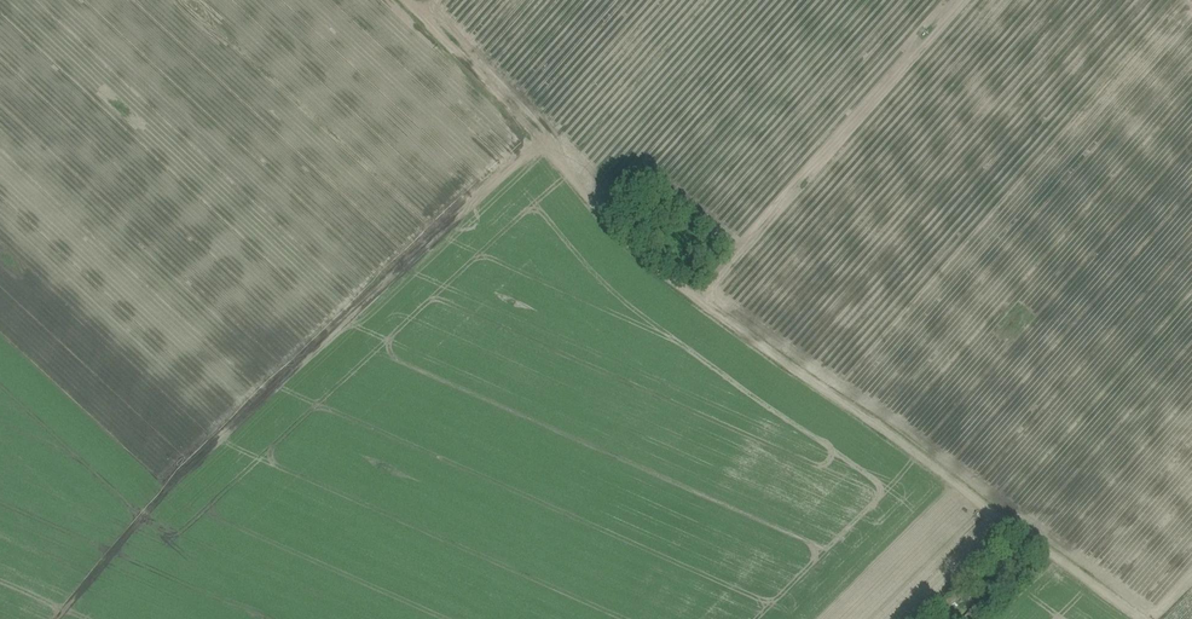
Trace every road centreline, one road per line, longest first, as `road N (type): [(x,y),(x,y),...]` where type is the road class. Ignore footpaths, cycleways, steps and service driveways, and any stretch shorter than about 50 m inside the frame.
road 1 (track): [(1137,618),(671,286),(408,0)]

